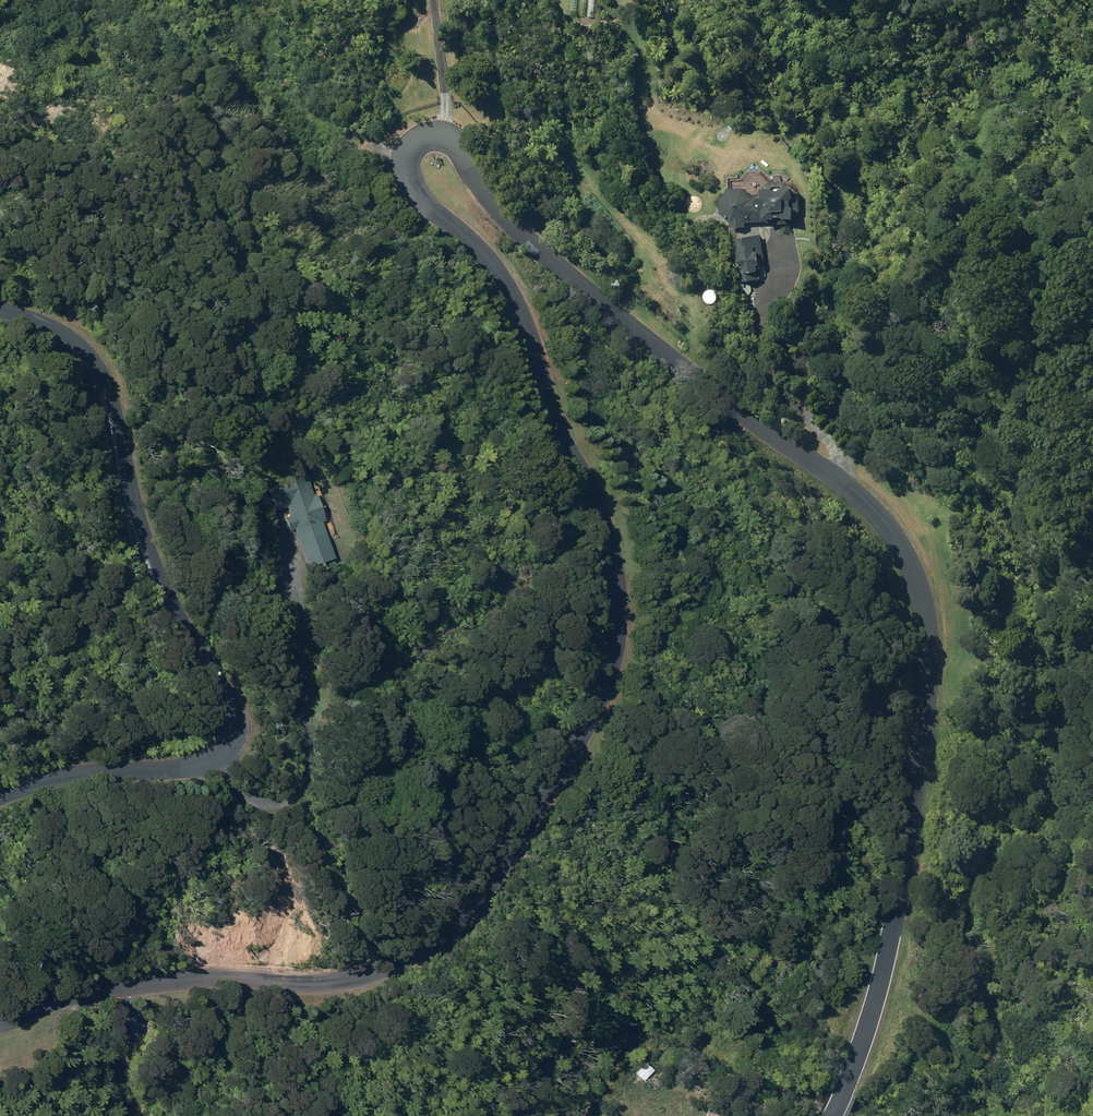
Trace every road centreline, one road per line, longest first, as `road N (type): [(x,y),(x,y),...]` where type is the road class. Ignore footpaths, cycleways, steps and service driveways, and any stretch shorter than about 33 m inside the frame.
road 1 (unclassified): [(833,1115),(880,988),(905,868),(929,682),(930,644),(914,575),(866,500),(720,401),(525,240),(447,137),(415,143),(406,180),(511,293),(553,422),(610,545),(617,643),(587,728),(488,891),(433,942),(382,971),(327,985),(213,977),(95,992),(0,1023)]
road 2 (unclassified): [(0,798),(87,772),(204,766),(222,759),(236,730),(231,700),(146,555),(111,399),(97,371),(61,335),(0,310)]

